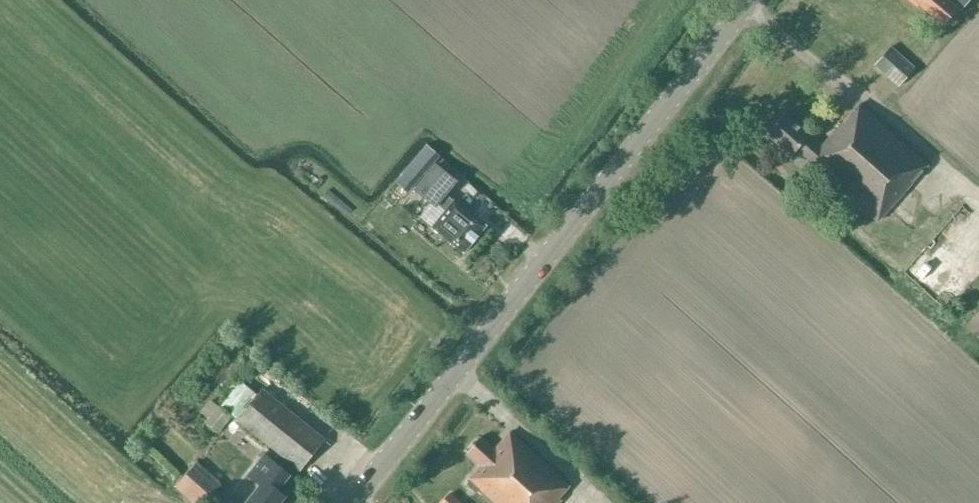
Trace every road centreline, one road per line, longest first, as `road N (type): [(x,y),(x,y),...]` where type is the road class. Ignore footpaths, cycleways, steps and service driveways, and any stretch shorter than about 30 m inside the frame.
road 1 (tertiary): [(352,502),(754,0)]

